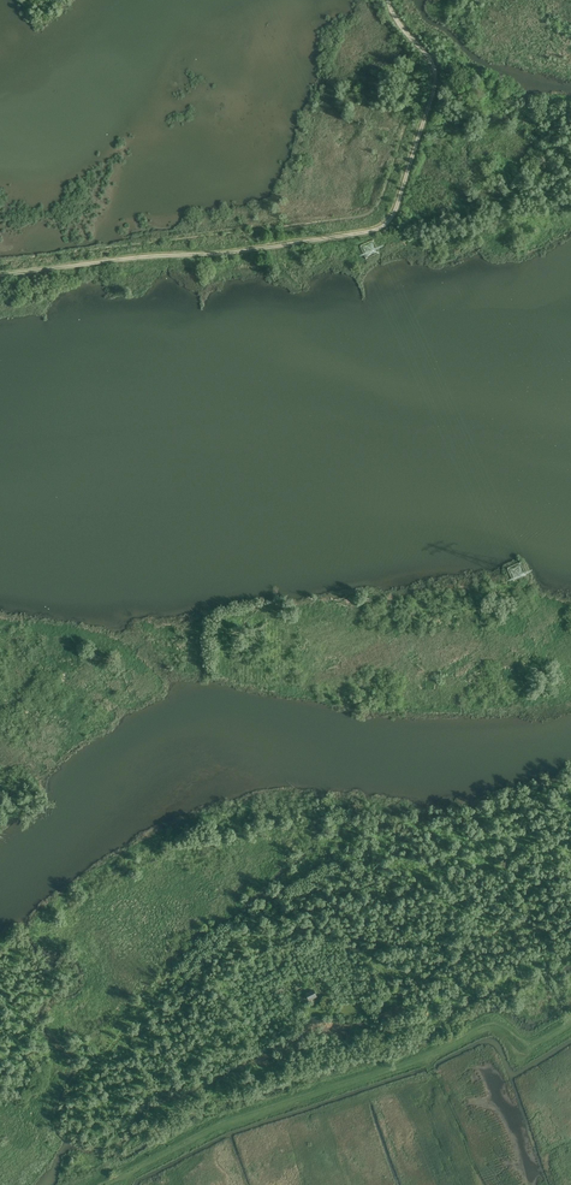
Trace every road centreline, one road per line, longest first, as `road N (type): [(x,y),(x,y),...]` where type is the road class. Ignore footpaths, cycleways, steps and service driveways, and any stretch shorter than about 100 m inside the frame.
road 1 (track): [(388,0),(435,78),(394,215),(382,229),(0,276)]

